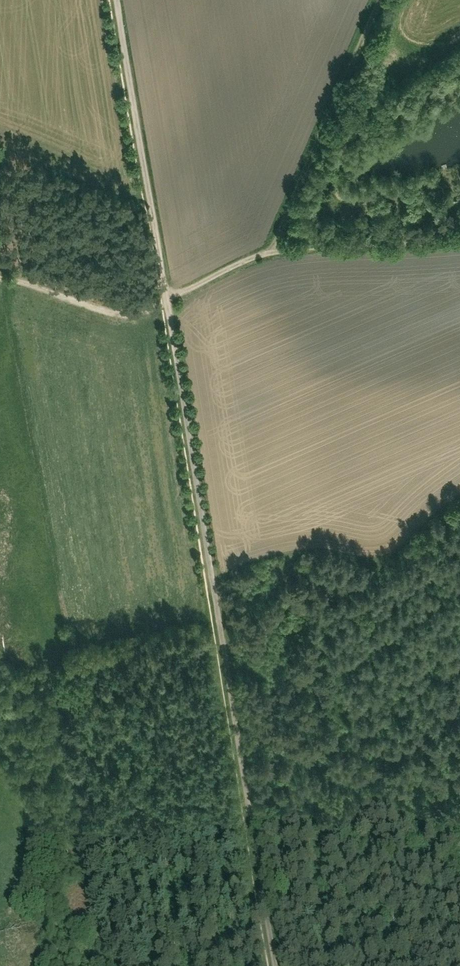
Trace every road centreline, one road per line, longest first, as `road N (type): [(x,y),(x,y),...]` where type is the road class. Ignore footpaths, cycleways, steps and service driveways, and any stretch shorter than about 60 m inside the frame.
road 1 (track): [(274,965),(117,0)]
road 2 (track): [(459,241),(255,257),(126,315),(72,293),(0,281)]
road 3 (track): [(233,711),(246,723),(285,965)]

